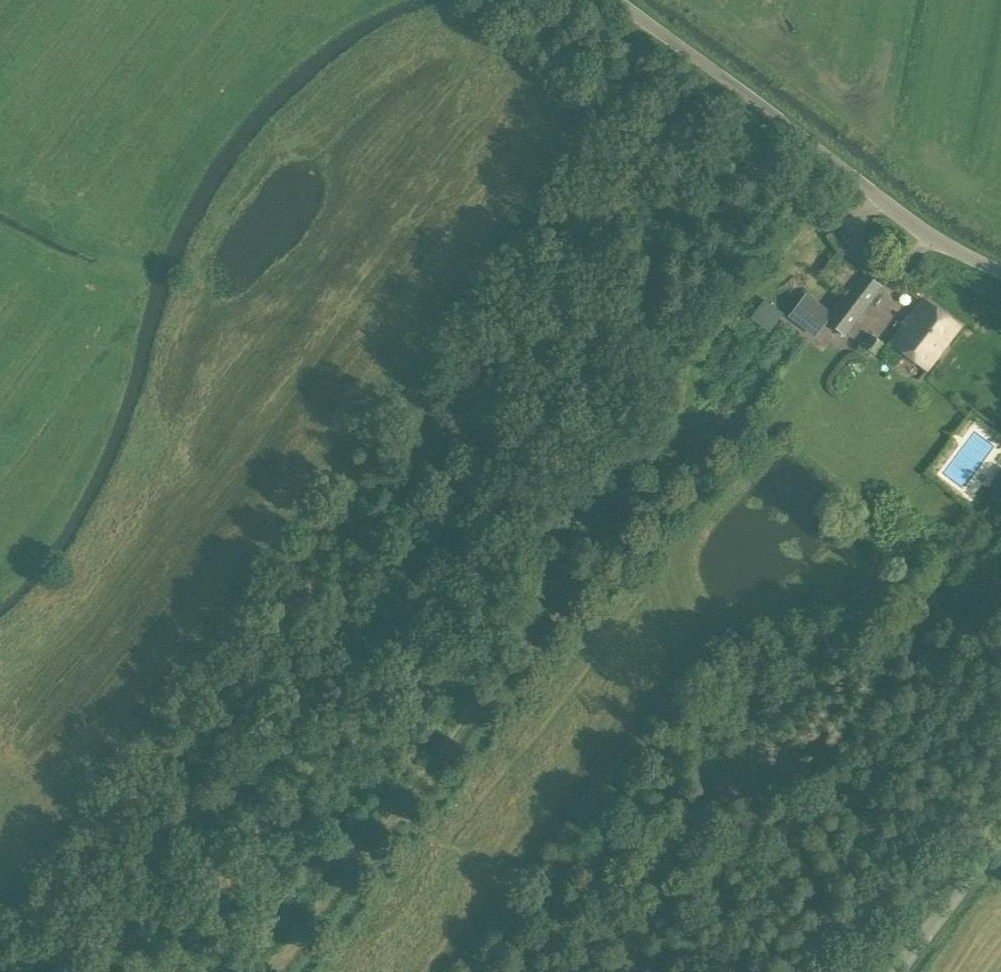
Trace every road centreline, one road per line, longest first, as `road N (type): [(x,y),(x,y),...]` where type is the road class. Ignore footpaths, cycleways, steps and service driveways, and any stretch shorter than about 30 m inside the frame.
road 1 (unclassified): [(1000,271),(928,235),(622,0)]
road 2 (unclassified): [(897,971),(1000,836)]

